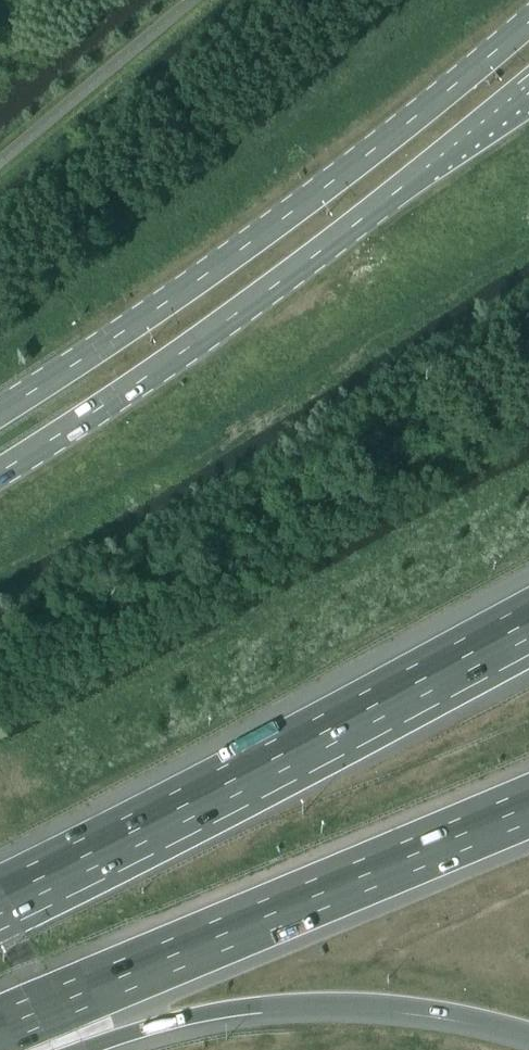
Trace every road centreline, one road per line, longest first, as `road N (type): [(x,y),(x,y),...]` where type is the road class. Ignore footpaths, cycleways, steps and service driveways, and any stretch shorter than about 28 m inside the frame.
road 1 (primary): [(528,22),(291,212),(0,411)]
road 2 (primary): [(0,471),(232,316),(528,83)]
road 3 (motorway): [(528,637),(0,913)]
road 4 (motorway): [(0,1027),(528,805)]
road 5 (motorway): [(68,1049),(221,1010),(318,1001),(442,1010),(528,1030)]

